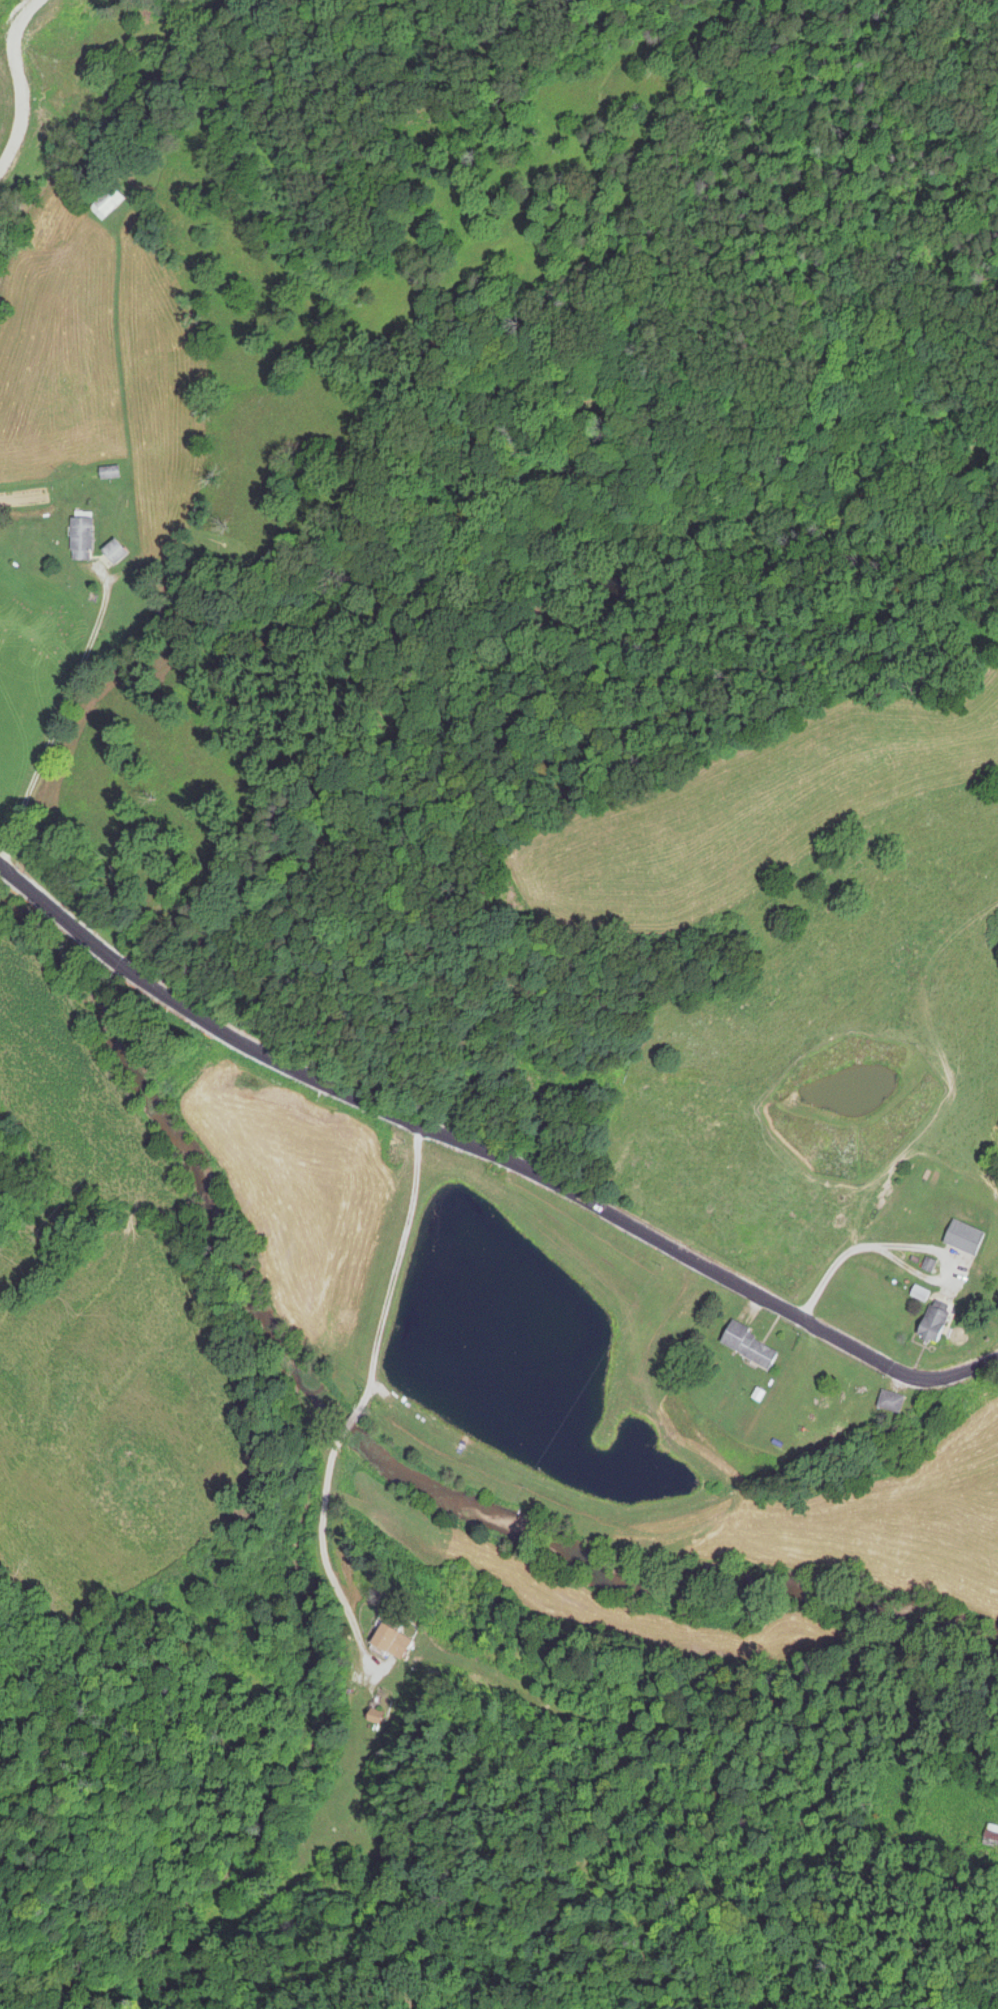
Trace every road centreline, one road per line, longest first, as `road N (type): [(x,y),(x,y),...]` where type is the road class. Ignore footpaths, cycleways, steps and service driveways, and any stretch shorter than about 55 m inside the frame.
road 1 (residential): [(997,1366),(967,1383),(924,1385),(548,1175),(440,1135),(236,1039),(0,876)]
road 2 (residential): [(0,850),(169,368)]

